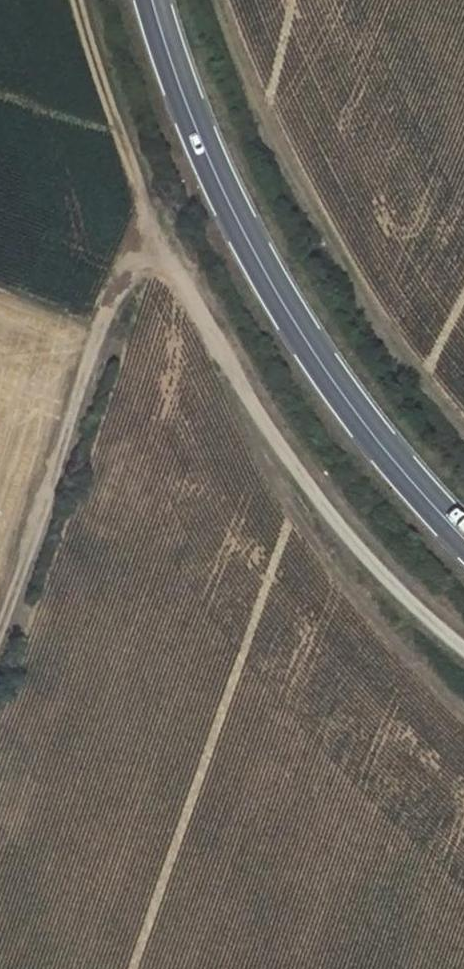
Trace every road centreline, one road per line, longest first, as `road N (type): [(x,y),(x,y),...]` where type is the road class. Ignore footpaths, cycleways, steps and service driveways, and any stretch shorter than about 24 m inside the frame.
road 1 (track): [(463,712),(409,662),(302,533),(201,354),(138,213),(69,0)]
road 2 (trunk): [(151,0),(219,185),(293,324),(371,434),(463,539)]
road 3 (track): [(175,296),(203,322),(311,495),(463,649)]
road 4 (track): [(0,617),(138,213)]

